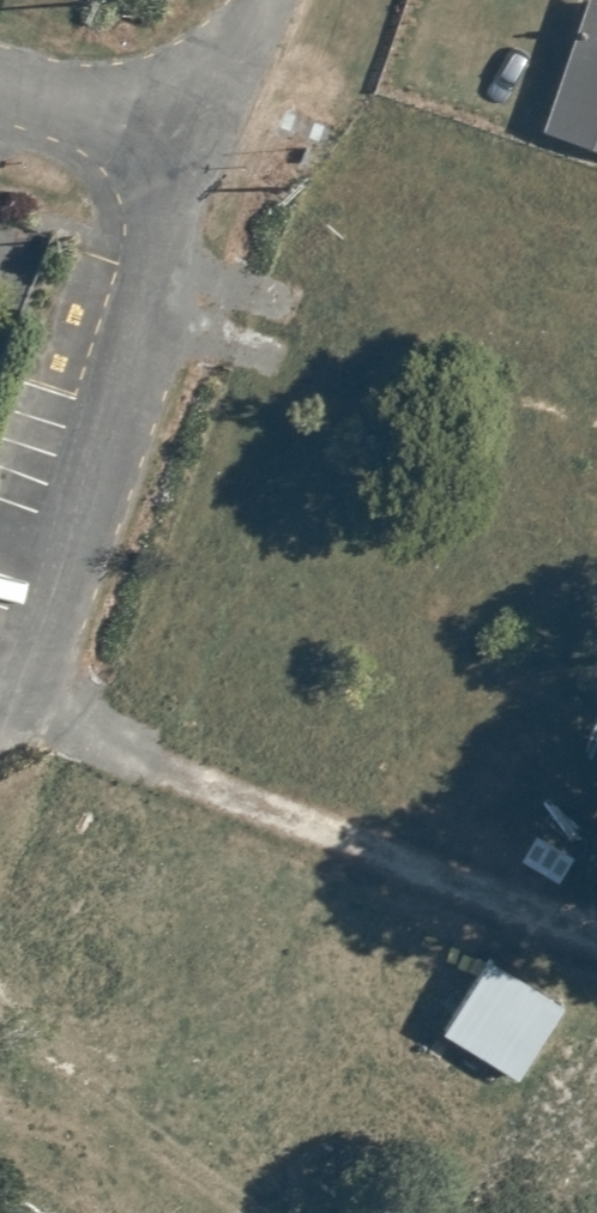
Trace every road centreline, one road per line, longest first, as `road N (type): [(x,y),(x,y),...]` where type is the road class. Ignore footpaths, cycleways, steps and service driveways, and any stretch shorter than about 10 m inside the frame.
road 1 (residential): [(194,155),(0,712)]
road 2 (track): [(0,1109),(46,1145),(182,1212)]
road 3 (residential): [(0,85),(194,155)]
road 4 (residential): [(271,0),(194,155)]

